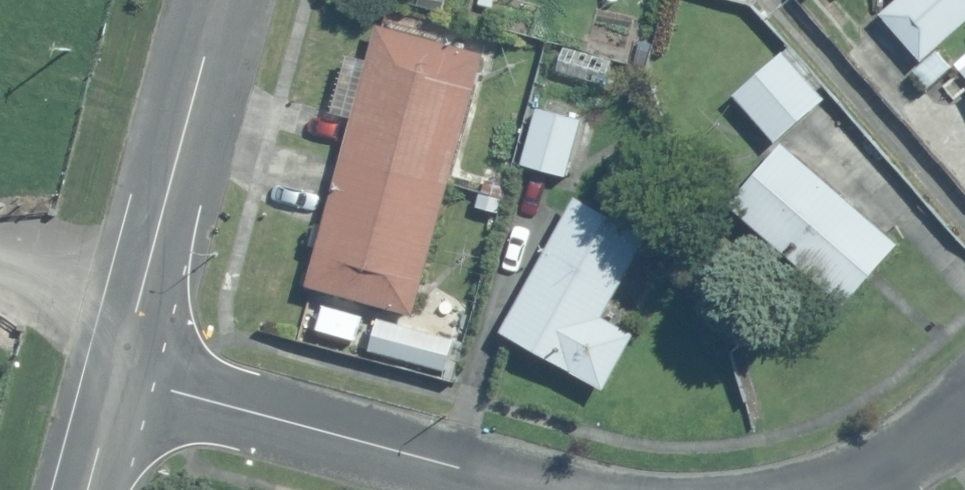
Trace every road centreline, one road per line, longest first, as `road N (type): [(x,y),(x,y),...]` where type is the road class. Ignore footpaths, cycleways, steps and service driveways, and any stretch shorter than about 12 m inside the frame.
road 1 (residential): [(117,381),(529,489)]
road 2 (residential): [(117,381),(218,0)]
road 3 (residential): [(771,489),(880,463),(964,386)]

